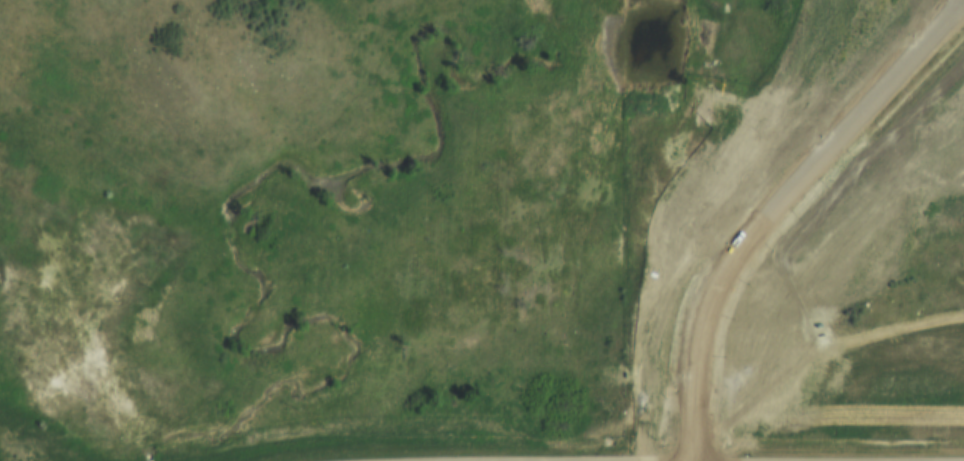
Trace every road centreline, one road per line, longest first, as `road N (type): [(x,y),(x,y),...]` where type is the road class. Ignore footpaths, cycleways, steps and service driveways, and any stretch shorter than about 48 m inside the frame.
road 1 (track): [(647,282),(702,234),(721,202),(722,181),(700,138),(668,127),(656,128),(639,149),(647,282)]
road 2 (track): [(645,460),(640,343),(647,282)]

